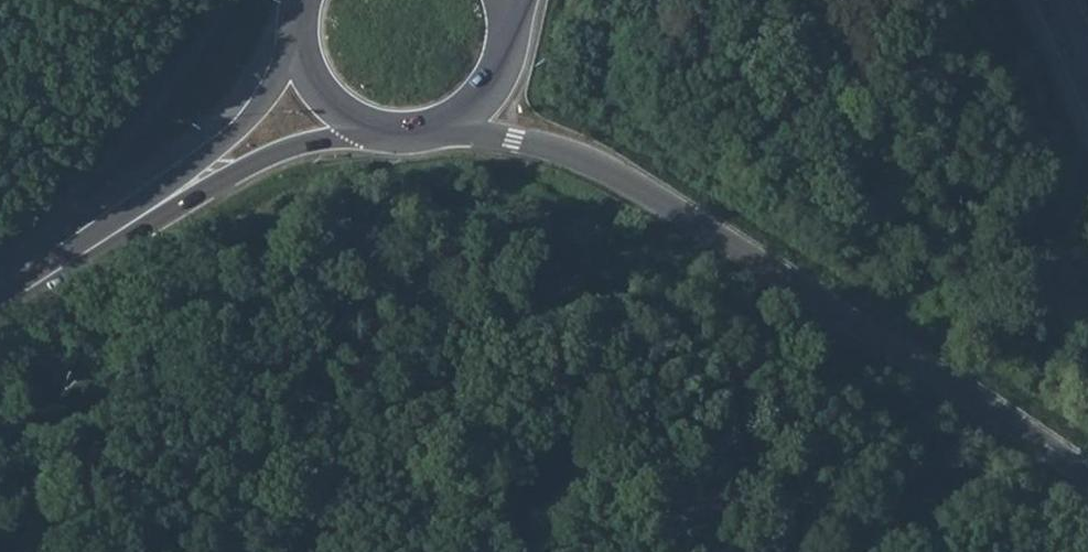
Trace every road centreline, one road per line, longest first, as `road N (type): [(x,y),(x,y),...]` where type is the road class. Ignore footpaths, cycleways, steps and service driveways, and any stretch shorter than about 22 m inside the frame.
road 1 (trunk): [(439,129),(542,146),(609,172),(1087,476)]
road 2 (secondary): [(149,211),(174,211),(245,167),(357,123)]
road 3 (secondary): [(299,48),(255,110),(158,189),(149,211)]
road 4 (secondary): [(0,306),(149,211)]
road 5 (secondary): [(439,129),(472,112),(496,85),(510,52),(513,16)]

